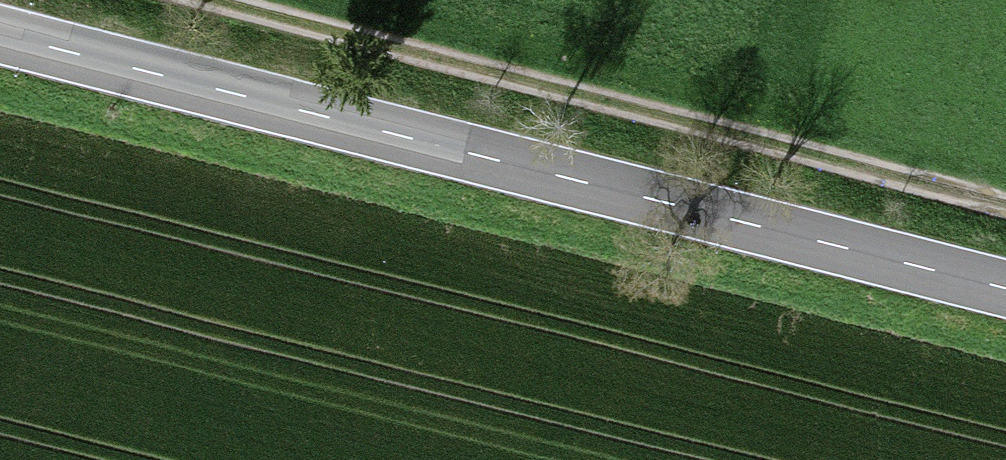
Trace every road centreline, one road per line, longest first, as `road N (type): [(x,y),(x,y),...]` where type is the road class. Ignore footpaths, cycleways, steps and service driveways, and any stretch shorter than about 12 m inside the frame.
road 1 (secondary): [(0,36),(1005,290)]
road 2 (track): [(1005,210),(168,0)]

